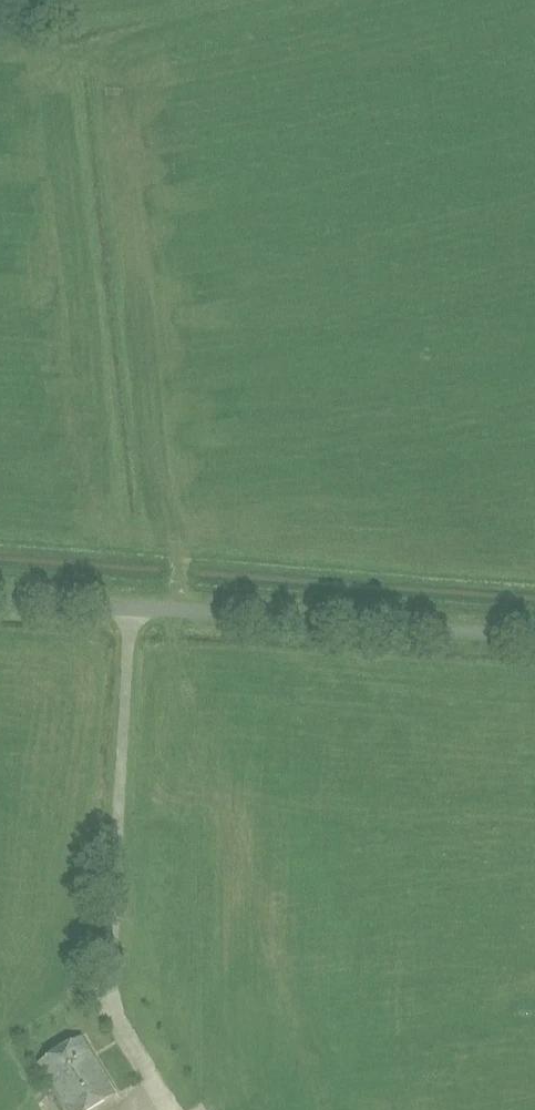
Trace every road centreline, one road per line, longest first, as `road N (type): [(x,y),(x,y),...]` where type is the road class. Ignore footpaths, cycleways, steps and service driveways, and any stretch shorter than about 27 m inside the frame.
road 1 (unclassified): [(534,639),(131,608)]
road 2 (unclassified): [(111,962),(131,608)]
road 3 (unclassified): [(131,608),(0,599)]

